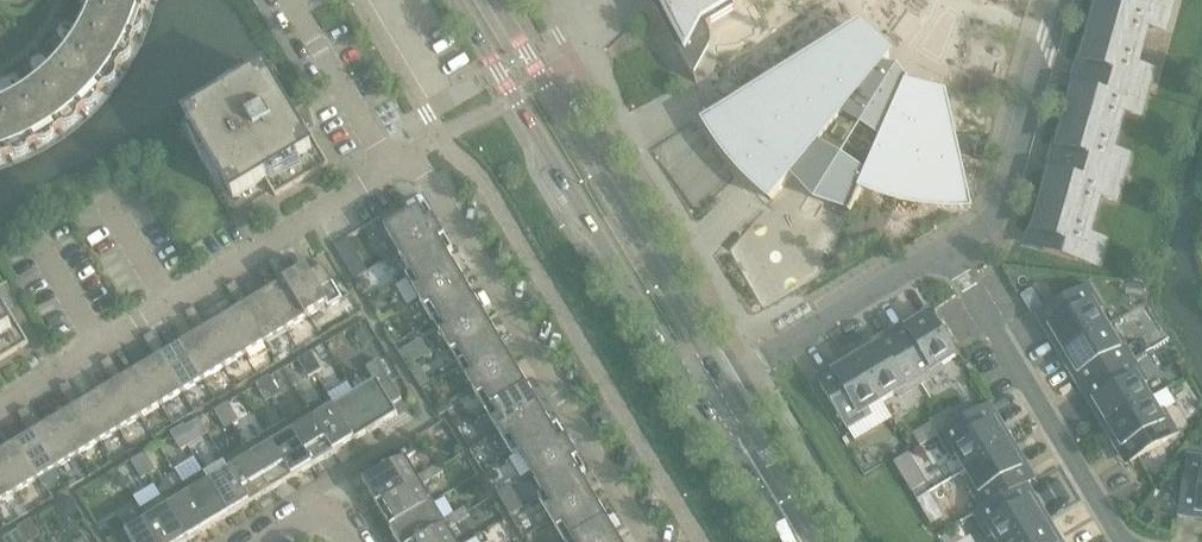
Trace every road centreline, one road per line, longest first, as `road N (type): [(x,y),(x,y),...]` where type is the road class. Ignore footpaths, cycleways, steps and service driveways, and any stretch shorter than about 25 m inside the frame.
road 1 (tertiary): [(456,0),(694,403)]
road 2 (residential): [(0,405),(391,171)]
road 3 (residential): [(647,541),(415,158)]
road 4 (tertiary): [(722,385),(494,0)]
road 5 (residential): [(1125,541),(946,250)]
road 6 (residential): [(1057,0),(996,219),(946,250)]
road 7 (residential): [(946,250),(722,385)]
road 8 (tertiary): [(821,541),(722,385)]
road 9 (tertiary): [(694,403),(746,467),(788,541)]

